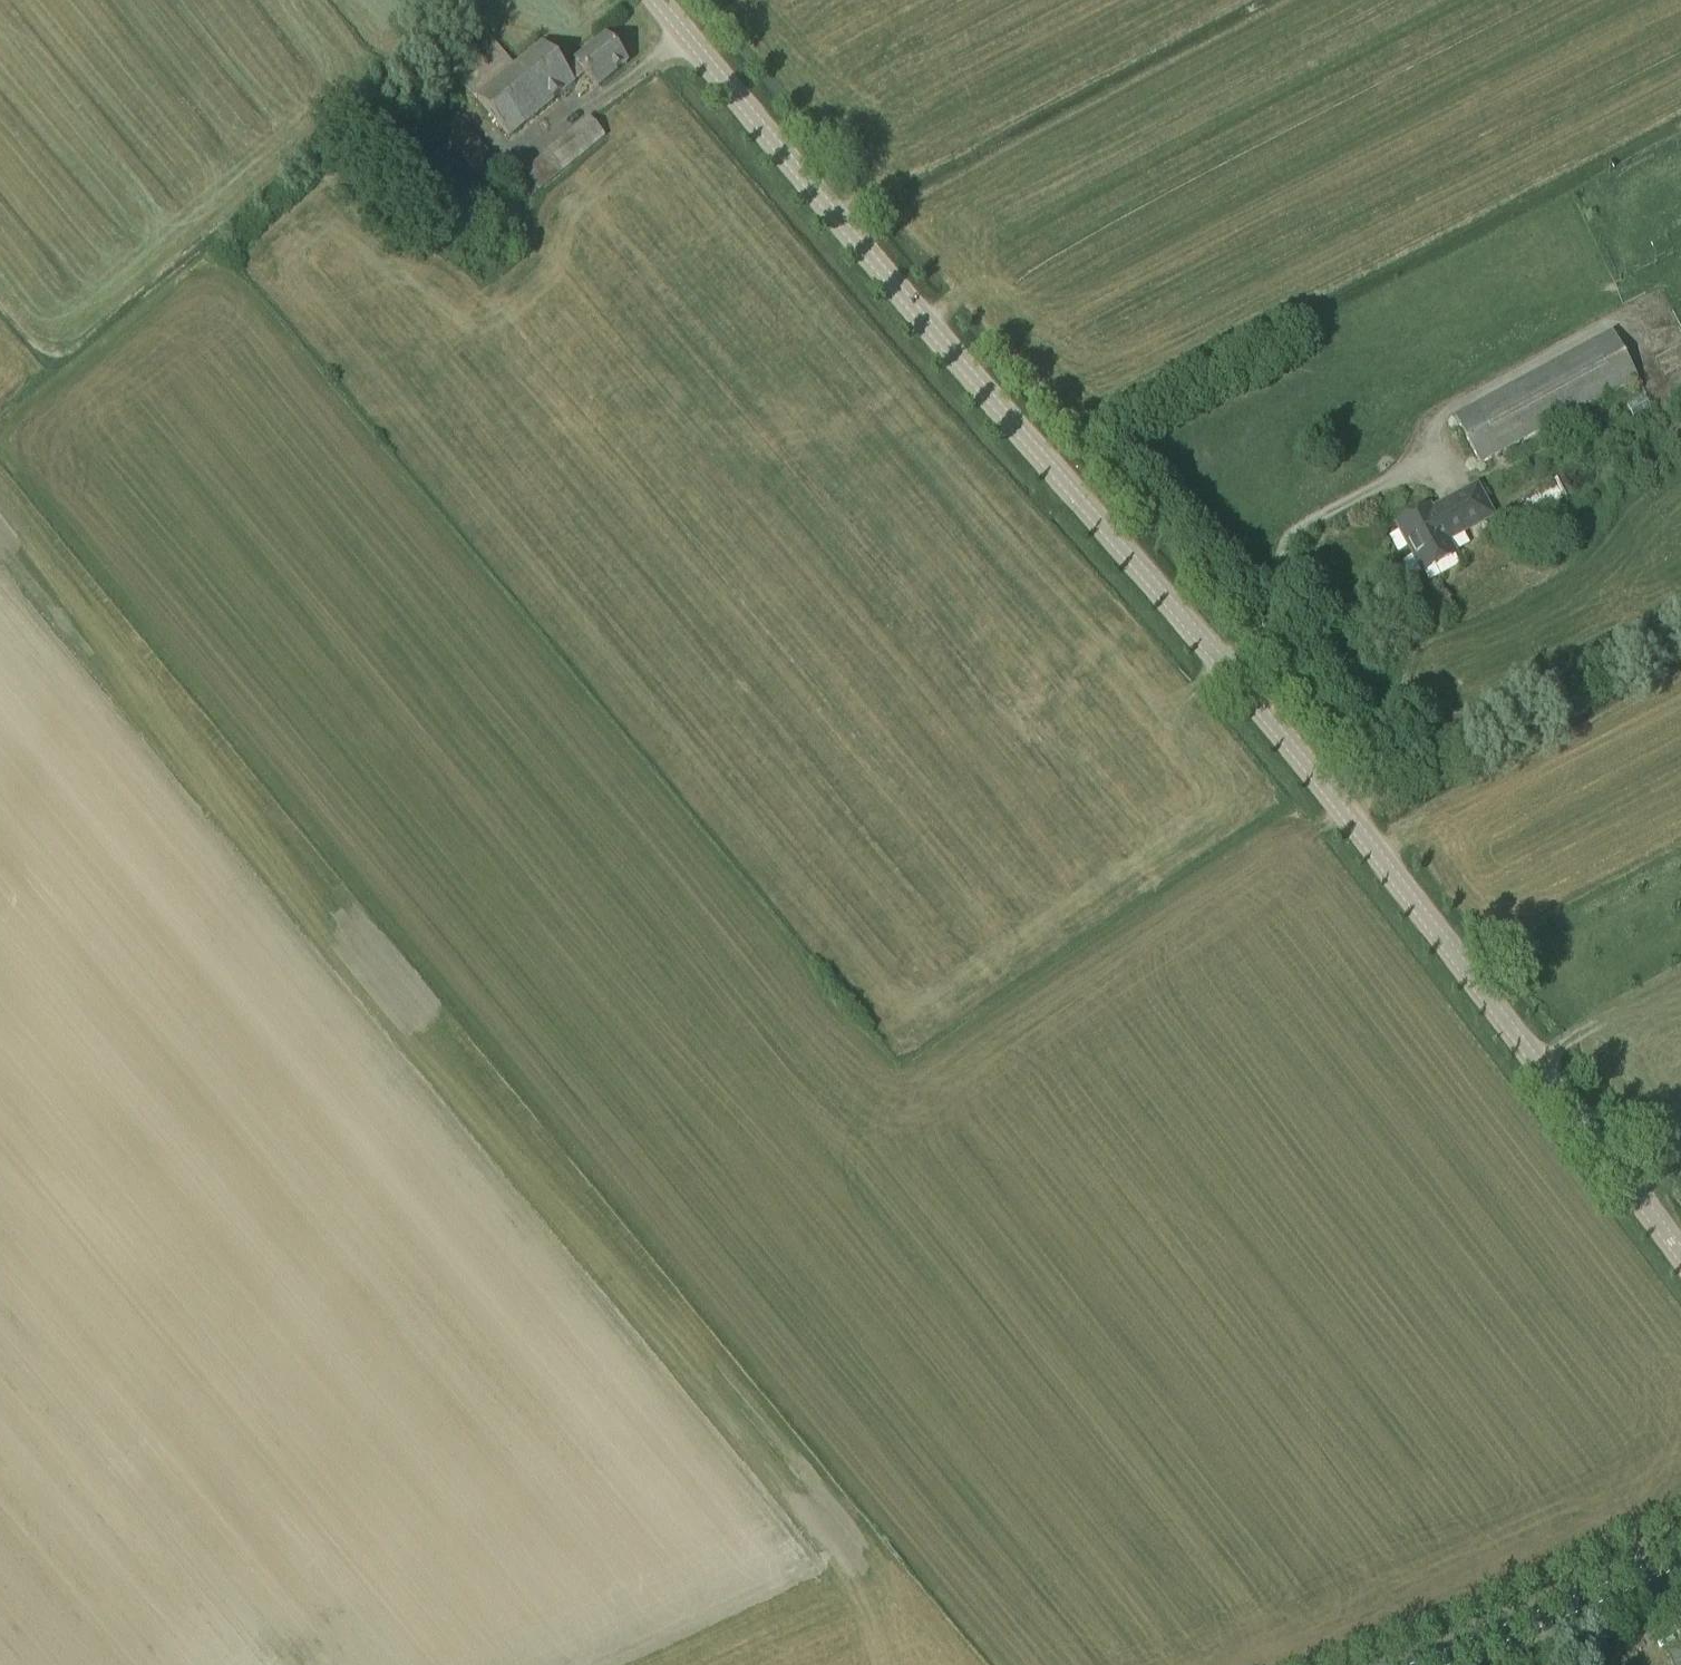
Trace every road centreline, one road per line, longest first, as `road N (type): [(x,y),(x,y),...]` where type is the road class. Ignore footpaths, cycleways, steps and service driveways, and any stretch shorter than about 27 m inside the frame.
road 1 (tertiary): [(1680,1245),(1409,890),(658,0)]
road 2 (secondary): [(1421,1664),(1680,1554)]

